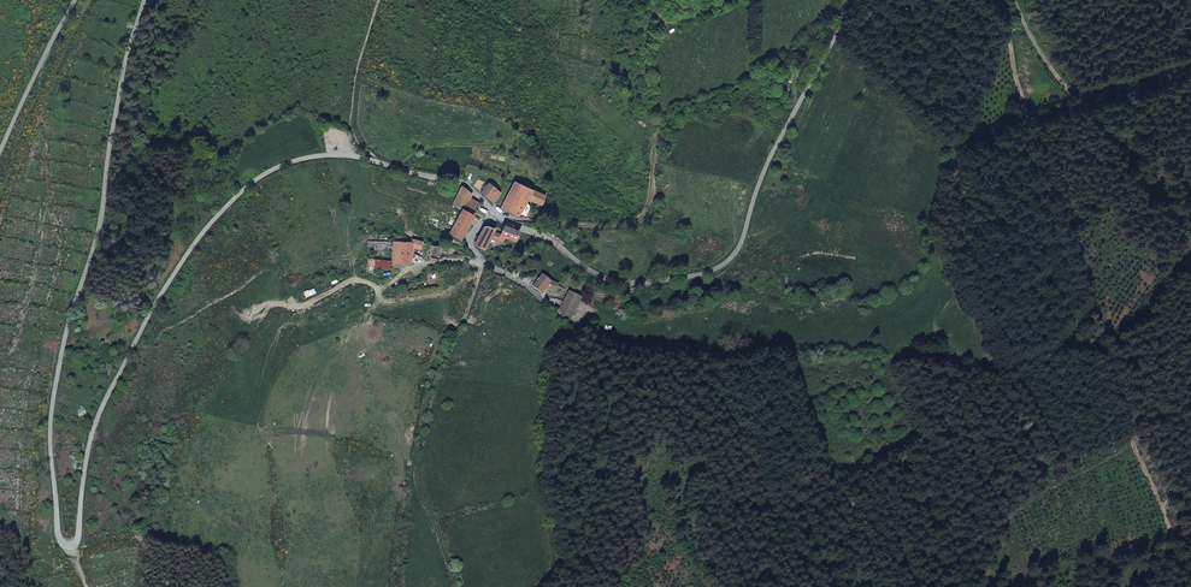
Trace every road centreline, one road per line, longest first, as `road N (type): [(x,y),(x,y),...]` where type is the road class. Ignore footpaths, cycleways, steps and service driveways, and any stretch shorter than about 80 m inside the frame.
road 1 (unclassified): [(144,0),(122,75),(94,249),(55,387),(50,441),(63,545),(77,540),(97,419),(156,303),(210,224),(255,180),(297,160),(376,161)]
road 2 (track): [(997,0),(1093,349),(1171,531),(1190,558)]
road 3 (track): [(485,265),(429,388),(417,477),(459,586)]
road 4 (track): [(1190,245),(1070,94),(1011,0)]
road 5 (unclassified): [(76,0),(0,151)]
road 6 (residential): [(376,161),(463,184),(499,217)]

